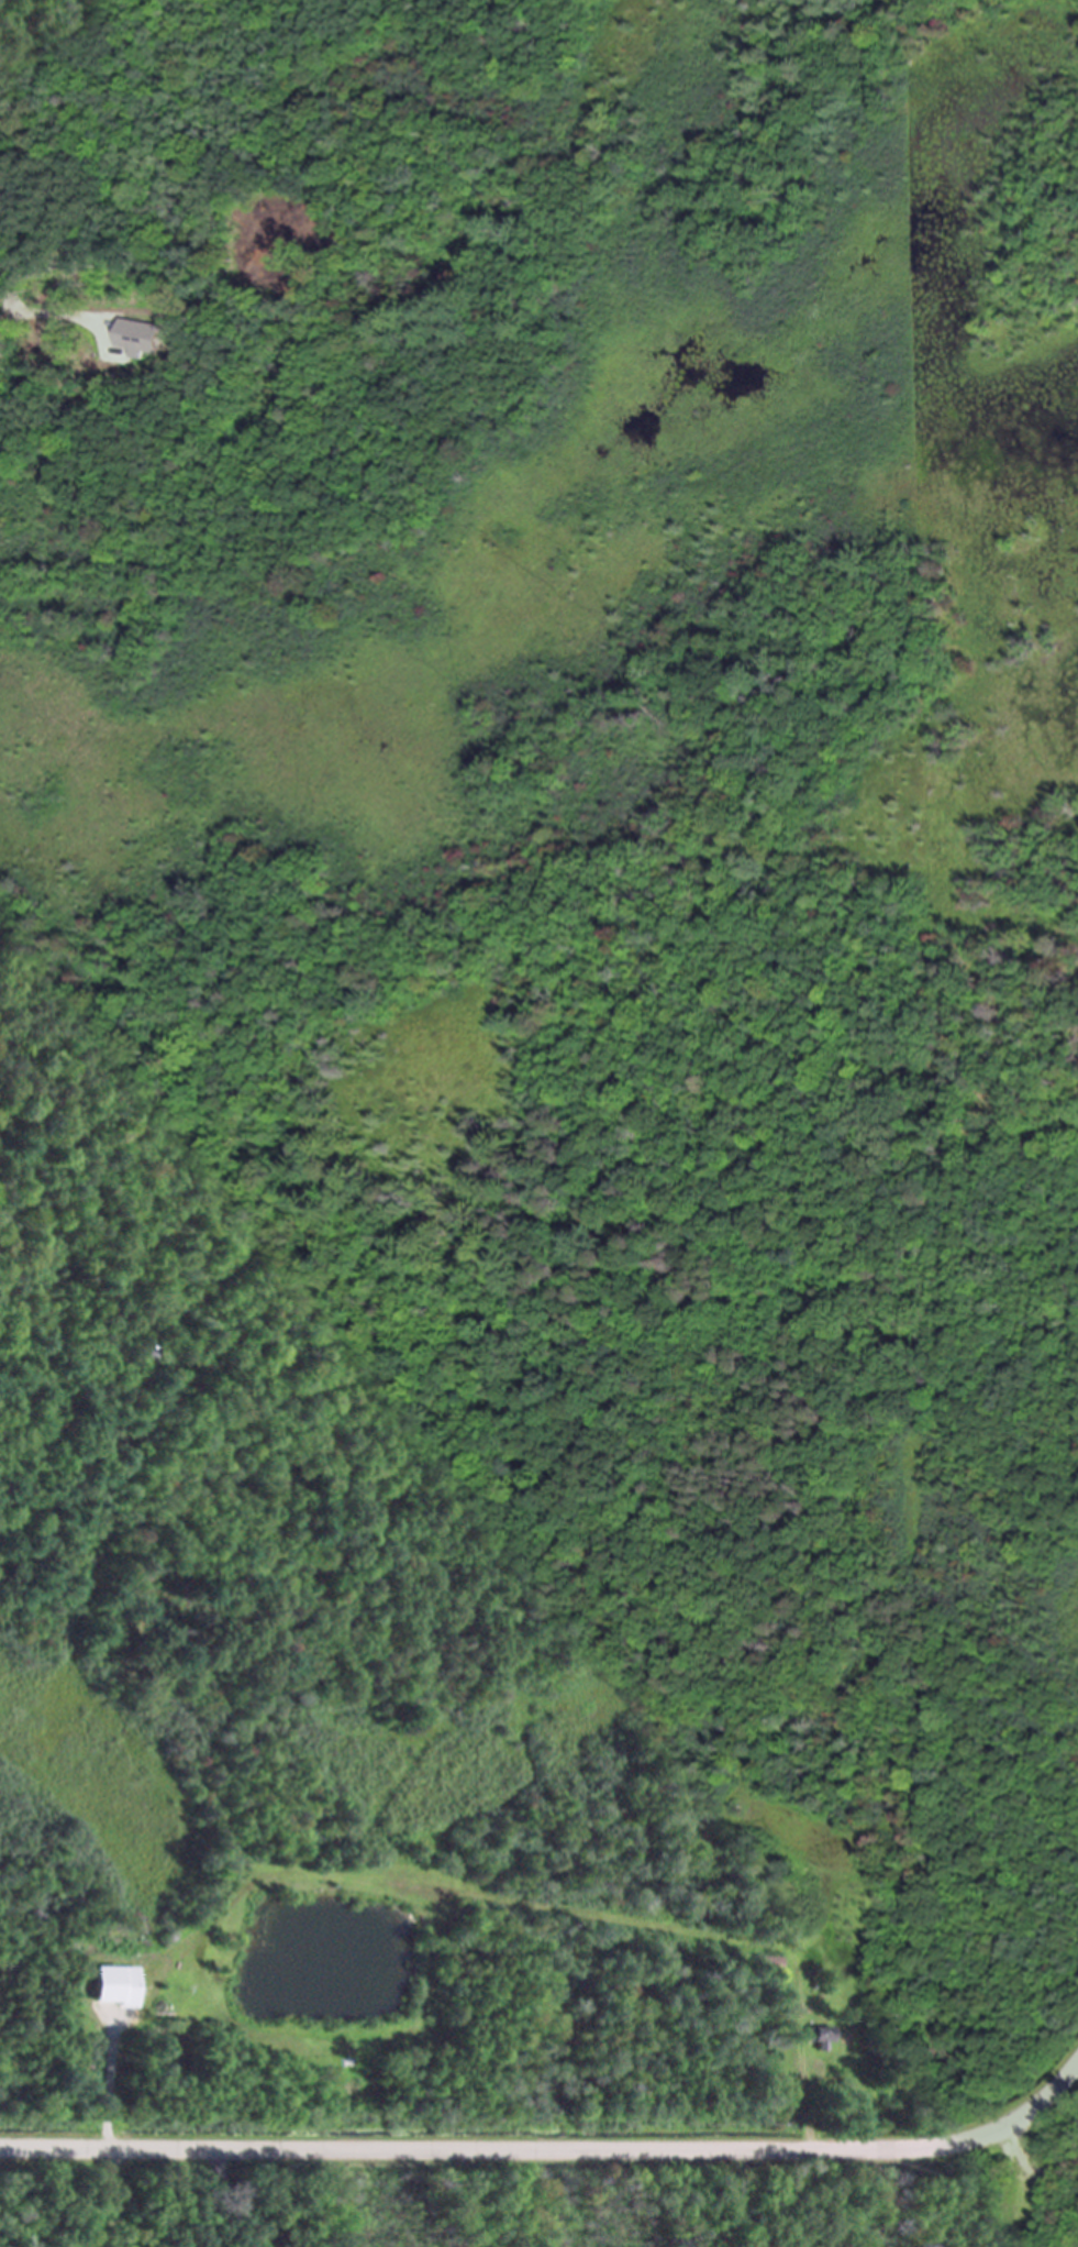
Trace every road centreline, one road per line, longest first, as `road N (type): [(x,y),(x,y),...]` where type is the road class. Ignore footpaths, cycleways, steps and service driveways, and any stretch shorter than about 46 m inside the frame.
road 1 (residential): [(0,2150),(926,2146),(1002,2124),(1052,2089),(1077,2054)]

